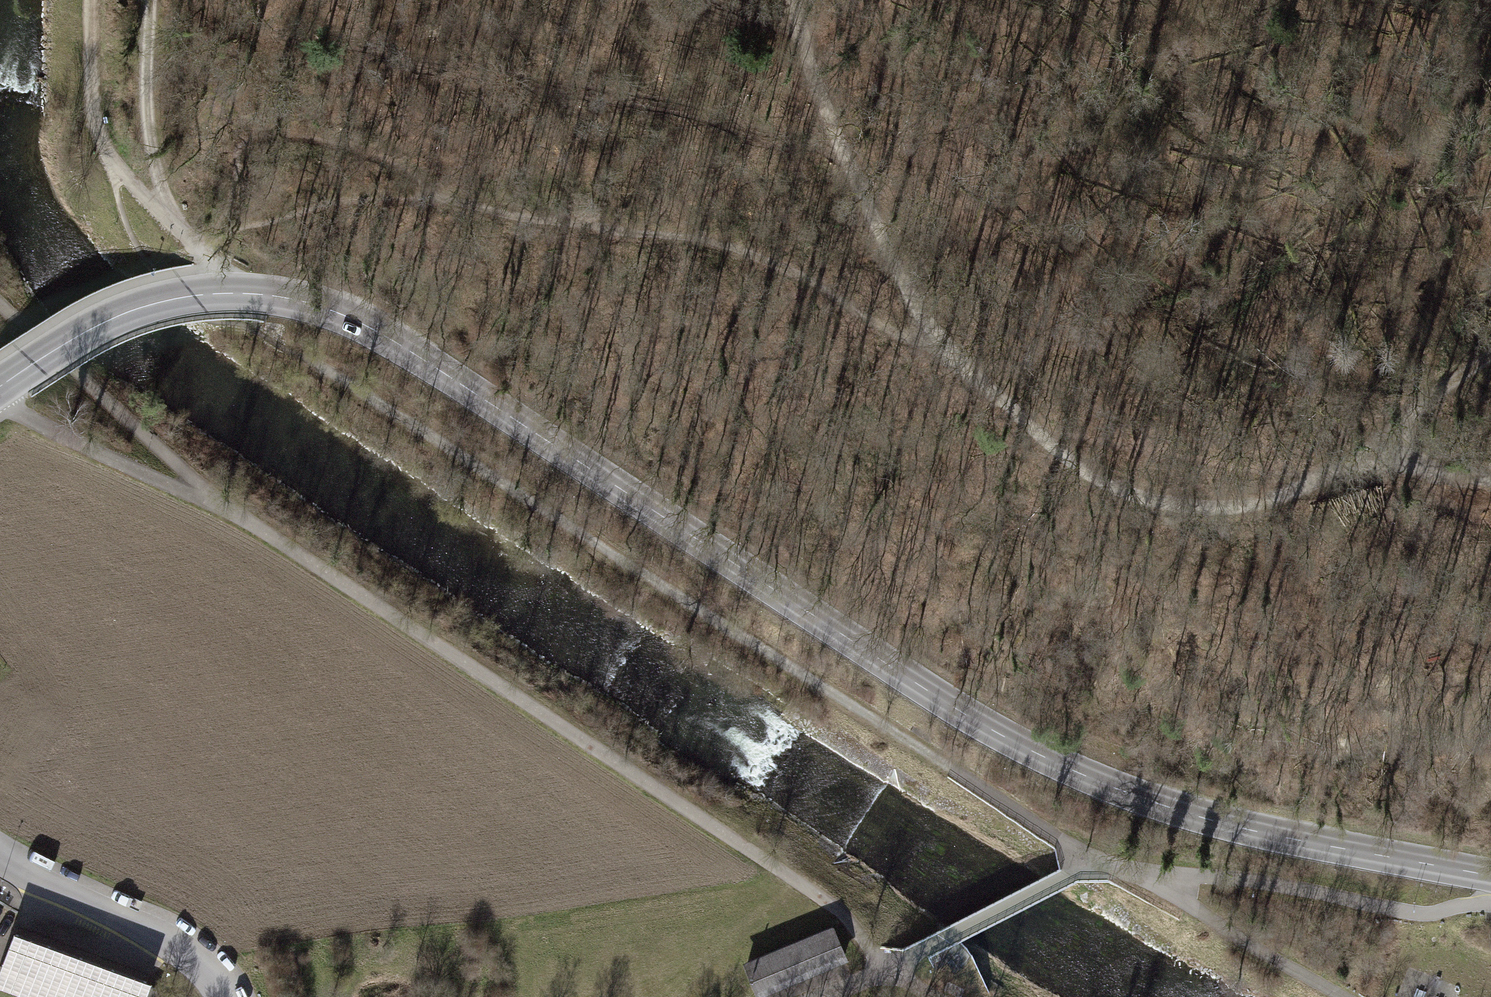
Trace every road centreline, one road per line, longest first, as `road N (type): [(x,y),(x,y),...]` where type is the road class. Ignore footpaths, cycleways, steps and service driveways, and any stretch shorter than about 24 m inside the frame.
road 1 (tertiary): [(0,386),(97,326),(171,299),(275,295),(330,309),(410,347),(1017,744),(1191,814),(1490,876)]
road 2 (track): [(1098,865),(374,402),(247,326),(212,320),(170,292),(126,223),(111,164)]
road 3 (track): [(0,304),(215,501),(843,912),(887,969)]
road 4 (track): [(792,0),(834,153),(867,224),(961,366)]
road 5 (track): [(1017,422),(1058,460),(1123,491),(1220,510),(1291,498),(1323,472)]
road 6 (track): [(1098,865),(1154,886),(1342,996)]
road 7 (unclassified): [(0,852),(153,928),(216,970),(230,996)]
road 8 (track): [(0,399),(161,482),(215,501)]
road 9 (track): [(887,969),(1098,865)]
road 10 (track): [(150,0),(144,94),(168,220)]
road 11 (track): [(1490,355),(1323,472)]
road 12 (track): [(1323,472),(1410,468),(1490,480)]
road 13 (track): [(111,164),(95,129),(90,0)]
road 14 (track): [(198,249),(111,164)]

